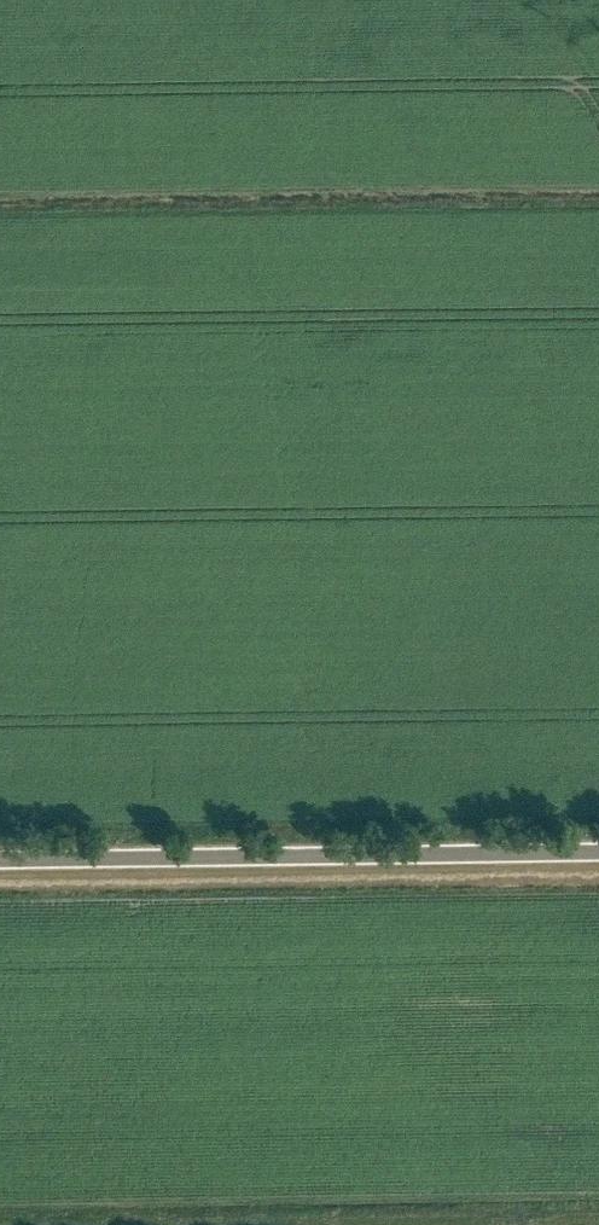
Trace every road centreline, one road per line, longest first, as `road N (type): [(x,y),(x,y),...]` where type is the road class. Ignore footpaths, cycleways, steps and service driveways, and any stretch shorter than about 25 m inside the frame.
road 1 (tertiary): [(0,859),(598,851)]

